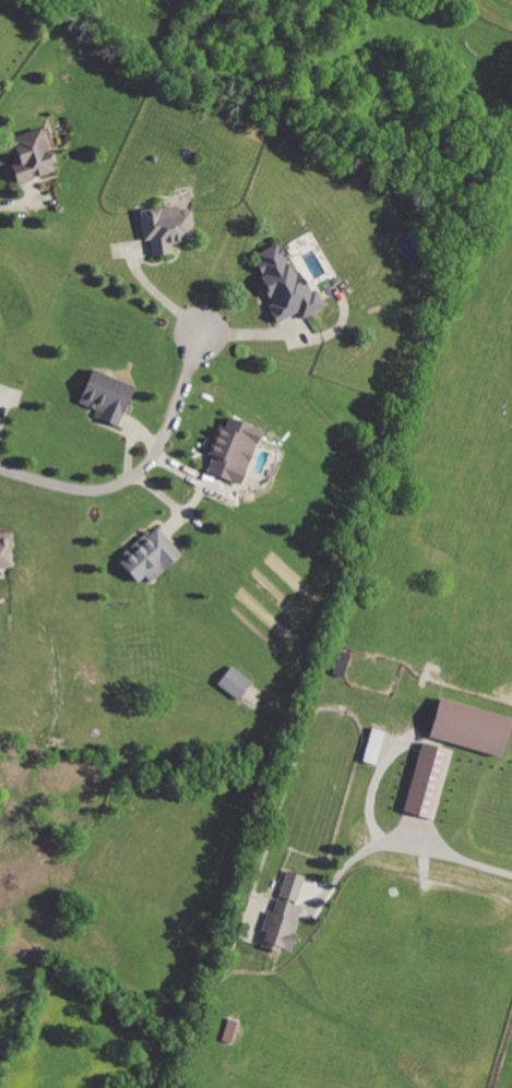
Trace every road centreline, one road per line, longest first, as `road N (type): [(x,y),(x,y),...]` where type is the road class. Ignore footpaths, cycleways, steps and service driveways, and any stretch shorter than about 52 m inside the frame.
road 1 (residential): [(0,470),(93,490),(138,473),(166,434),(209,312)]

